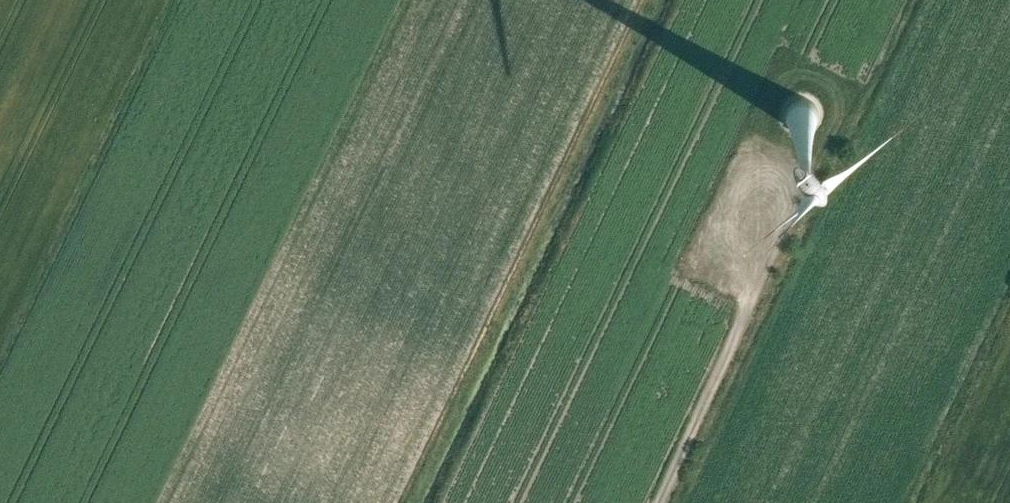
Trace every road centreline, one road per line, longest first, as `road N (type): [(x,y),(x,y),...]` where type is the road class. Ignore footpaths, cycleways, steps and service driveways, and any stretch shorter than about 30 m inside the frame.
road 1 (track): [(658,502),(780,234)]

